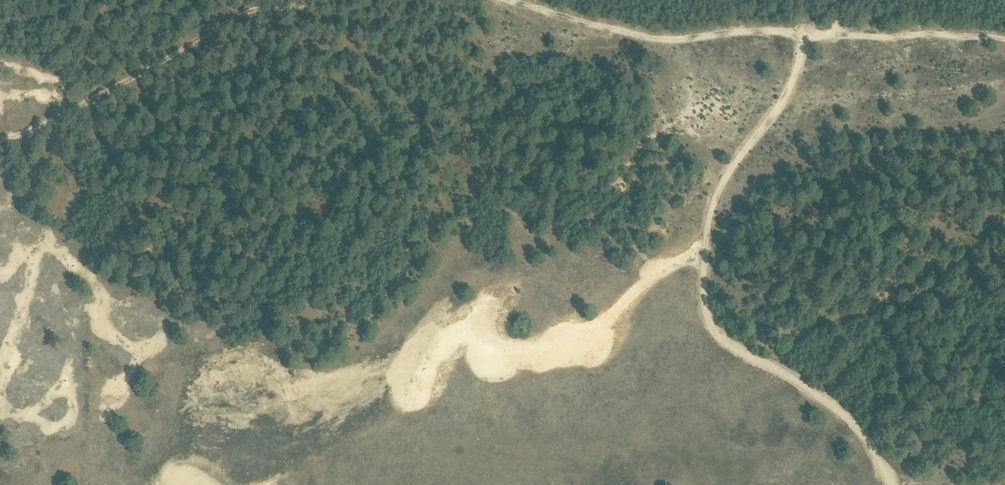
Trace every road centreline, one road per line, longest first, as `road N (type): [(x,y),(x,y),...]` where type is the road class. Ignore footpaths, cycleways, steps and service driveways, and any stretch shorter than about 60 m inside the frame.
road 1 (track): [(813,32),(790,88),(716,191),(706,310),(723,337),(841,411),(896,484)]
road 2 (track): [(508,0),(669,36),(745,29),(1004,36)]
road 3 (track): [(0,145),(245,19),(340,0)]

